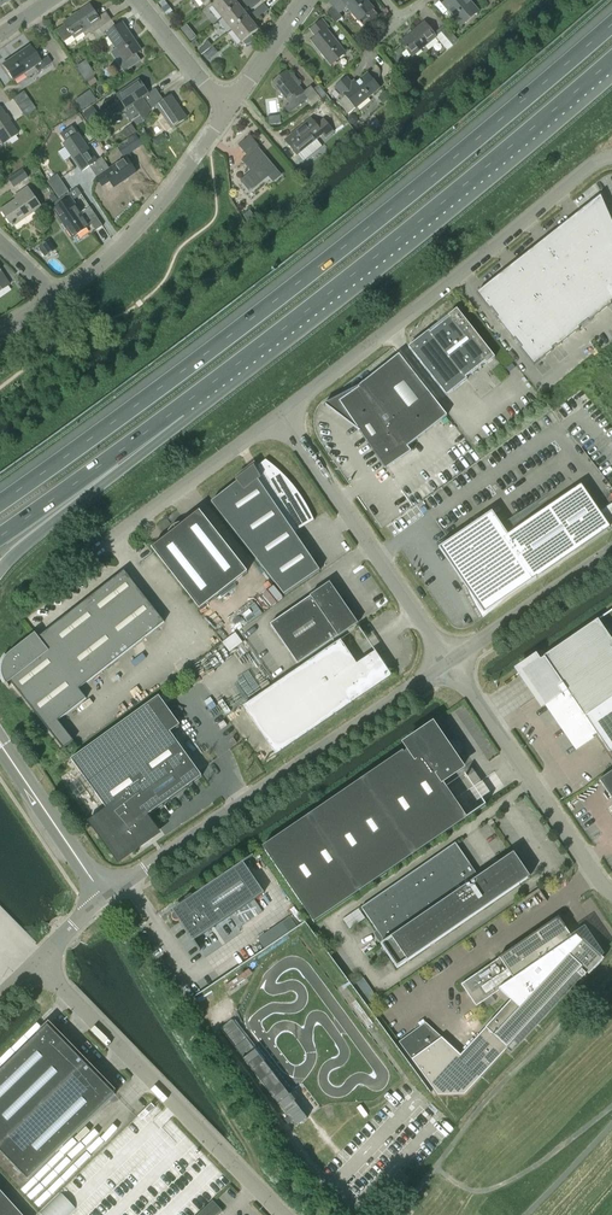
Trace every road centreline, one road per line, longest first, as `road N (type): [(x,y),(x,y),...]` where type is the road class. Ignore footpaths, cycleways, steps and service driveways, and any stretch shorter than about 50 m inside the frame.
road 1 (motorway): [(611,23),(285,294),(0,502)]
road 2 (motorway): [(180,407),(611,59)]
road 3 (unclassified): [(611,159),(592,164),(277,416)]
road 4 (unclassified): [(110,895),(449,665)]
road 5 (unclassified): [(280,1214),(39,961)]
road 6 (unclassified): [(449,665),(277,416)]
road 7 (unclassified): [(611,894),(449,665)]
road 8 (residential): [(53,300),(145,222),(228,111)]
road 9 (motorway): [(0,571),(180,407)]
road 10 (motorway): [(0,537),(180,407)]
road 11 (unclassified): [(110,540),(277,416)]
road 12 (unclassified): [(449,665),(611,553)]
road 13 (motorway): [(110,895),(0,733)]
road 14 (motorway): [(0,752),(101,902)]
road 15 (residential): [(228,111),(136,0)]
road 16 (residential): [(228,111),(302,0)]

